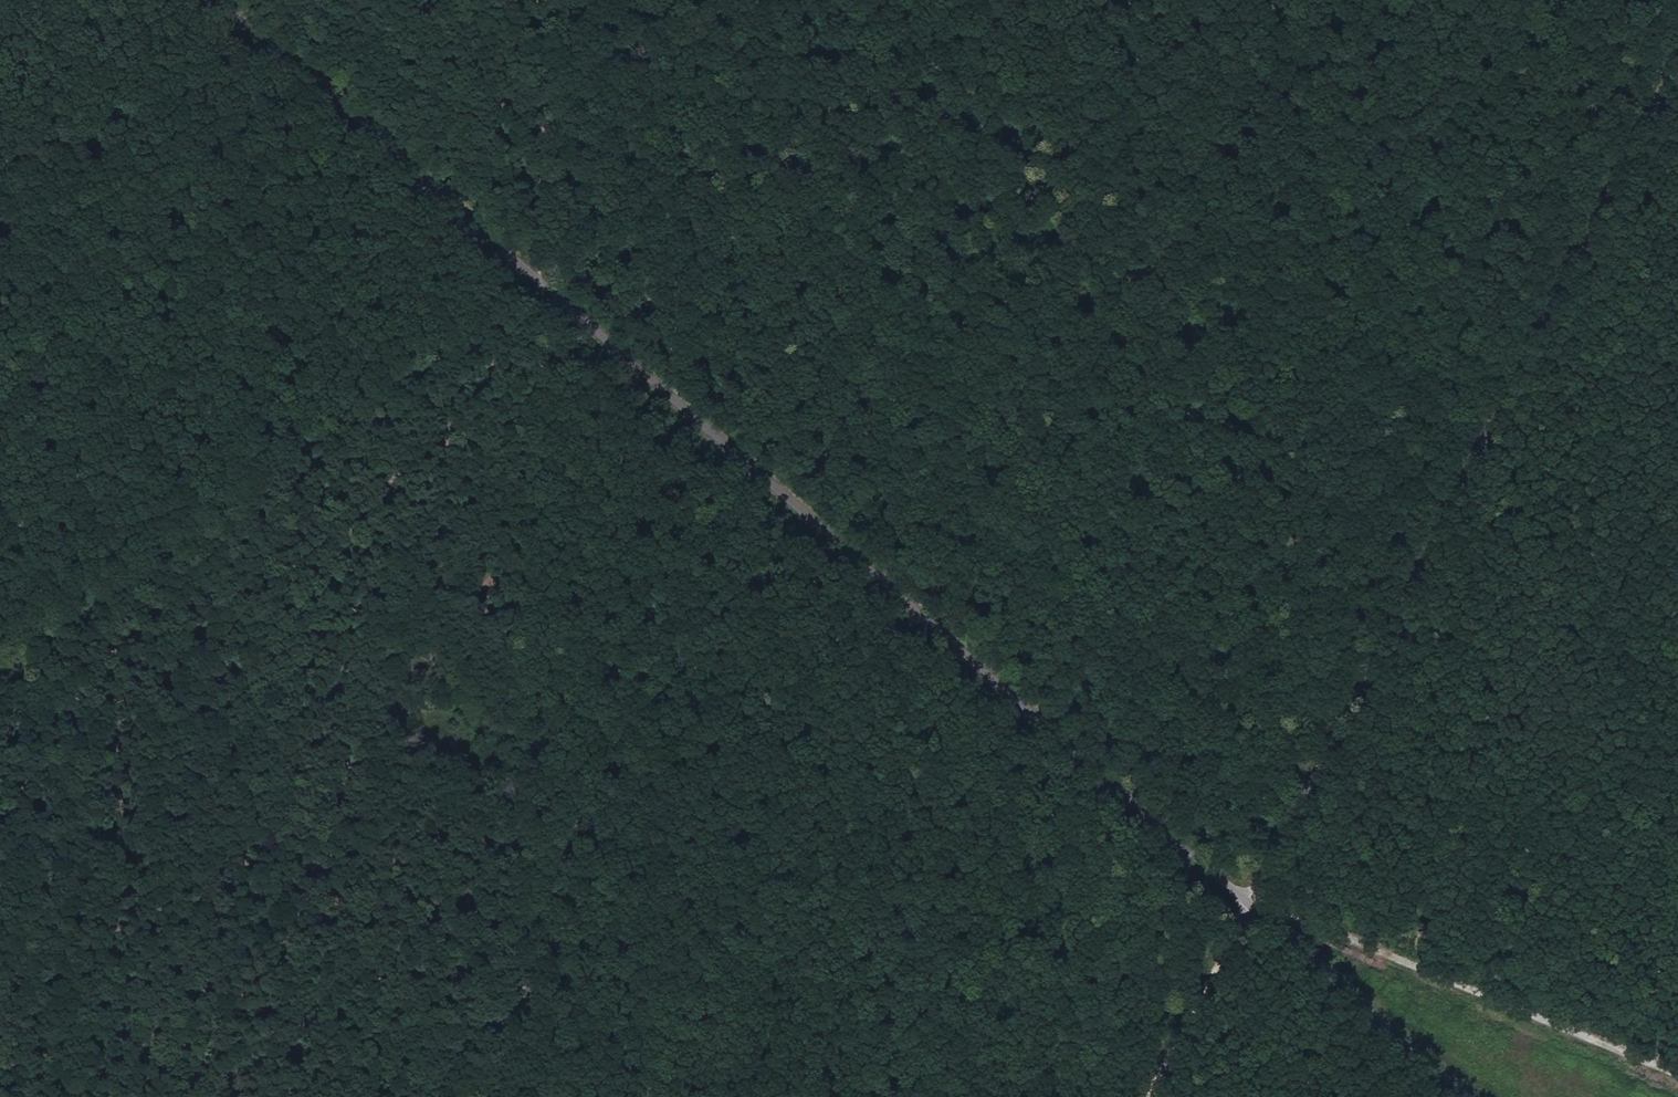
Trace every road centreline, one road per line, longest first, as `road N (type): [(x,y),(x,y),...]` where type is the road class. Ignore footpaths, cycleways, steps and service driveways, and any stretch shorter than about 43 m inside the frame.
road 1 (track): [(1251,904),(1677,27)]
road 2 (track): [(1152,1096),(1251,904)]

